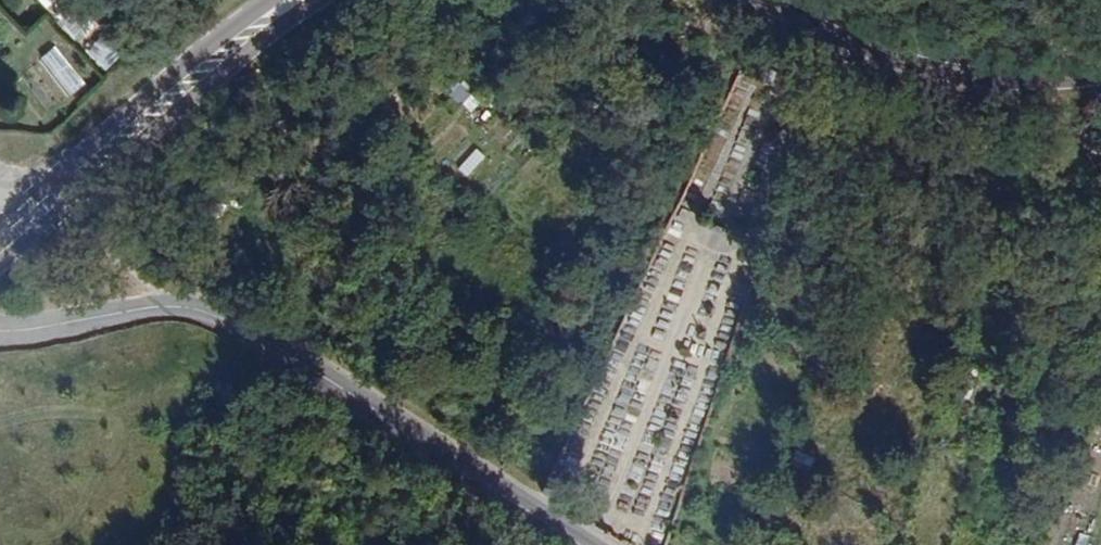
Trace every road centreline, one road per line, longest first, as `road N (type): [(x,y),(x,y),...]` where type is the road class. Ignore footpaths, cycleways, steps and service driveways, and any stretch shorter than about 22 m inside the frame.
road 1 (residential): [(0,330),(151,307),(223,315),(586,544)]
road 2 (secondary): [(295,0),(221,51),(0,246)]
road 3 (secondary): [(1100,64),(1025,72),(891,63),(743,0)]

